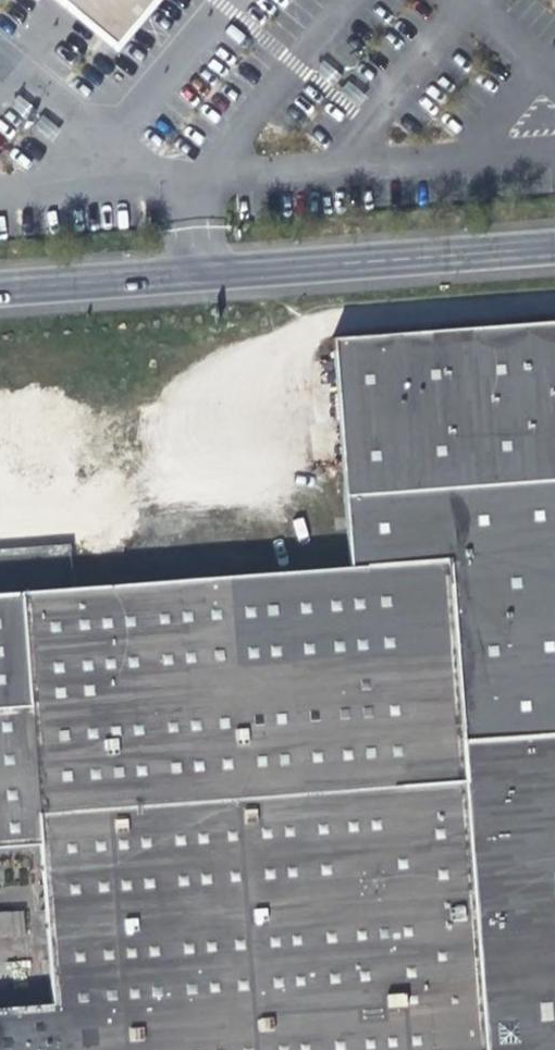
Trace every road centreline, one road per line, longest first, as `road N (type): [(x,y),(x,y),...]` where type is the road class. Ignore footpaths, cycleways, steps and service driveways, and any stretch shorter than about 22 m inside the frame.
road 1 (residential): [(0,291),(554,251)]

